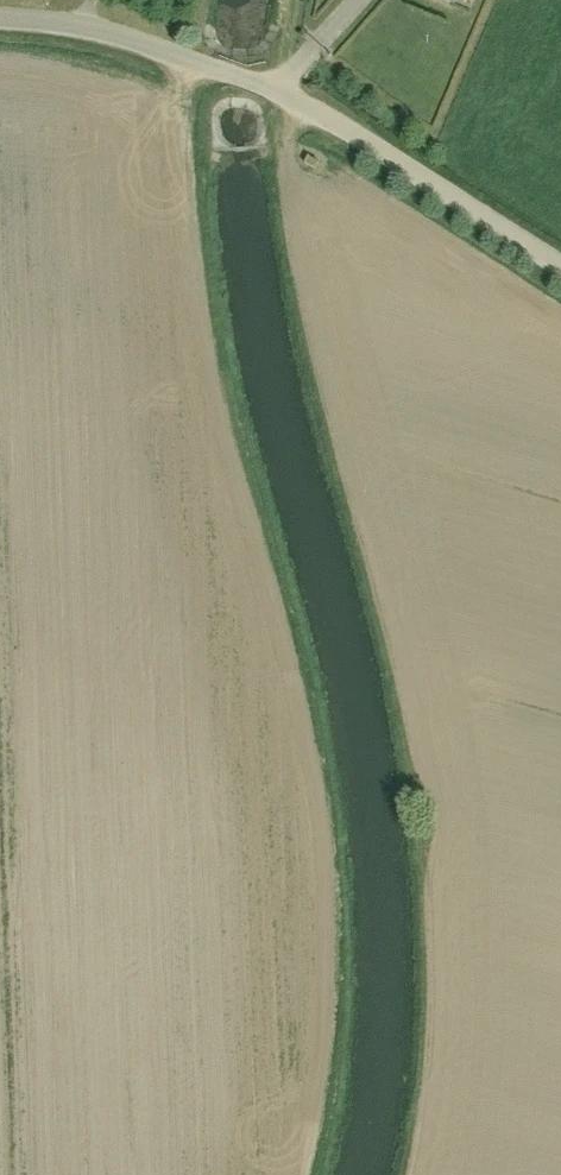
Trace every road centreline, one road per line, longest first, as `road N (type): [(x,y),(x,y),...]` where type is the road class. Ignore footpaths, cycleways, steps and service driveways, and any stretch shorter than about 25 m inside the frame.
road 1 (unclassified): [(0,18),(112,33),(292,98),(560,266)]

